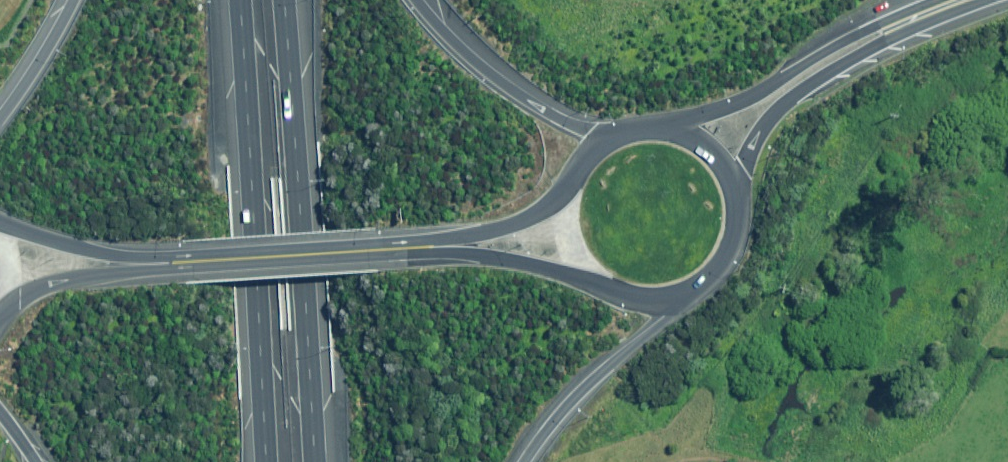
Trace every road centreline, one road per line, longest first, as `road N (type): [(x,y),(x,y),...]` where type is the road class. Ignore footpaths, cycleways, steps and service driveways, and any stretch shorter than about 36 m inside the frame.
road 1 (motorway): [(284,0),(316,461)]
road 2 (motorway): [(267,461),(239,0)]
road 3 (primary): [(657,126),(738,101),(841,43),(919,18)]
road 4 (primary): [(689,290),(632,295),(537,266),(420,248)]
road 5 (primary): [(919,18),(778,111),(736,195)]
road 6 (primary): [(420,248),(169,262)]
road 7 (motorway): [(416,0),(514,93),(613,137)]
road 8 (motorway): [(689,290),(584,387),(525,461)]
road 9 (primary): [(420,248),(531,217),(613,137)]
road 10 (primary): [(169,262),(52,285),(0,316)]
road 11 (primary): [(0,224),(169,262)]
road 12 (motorway): [(0,119),(74,0)]

